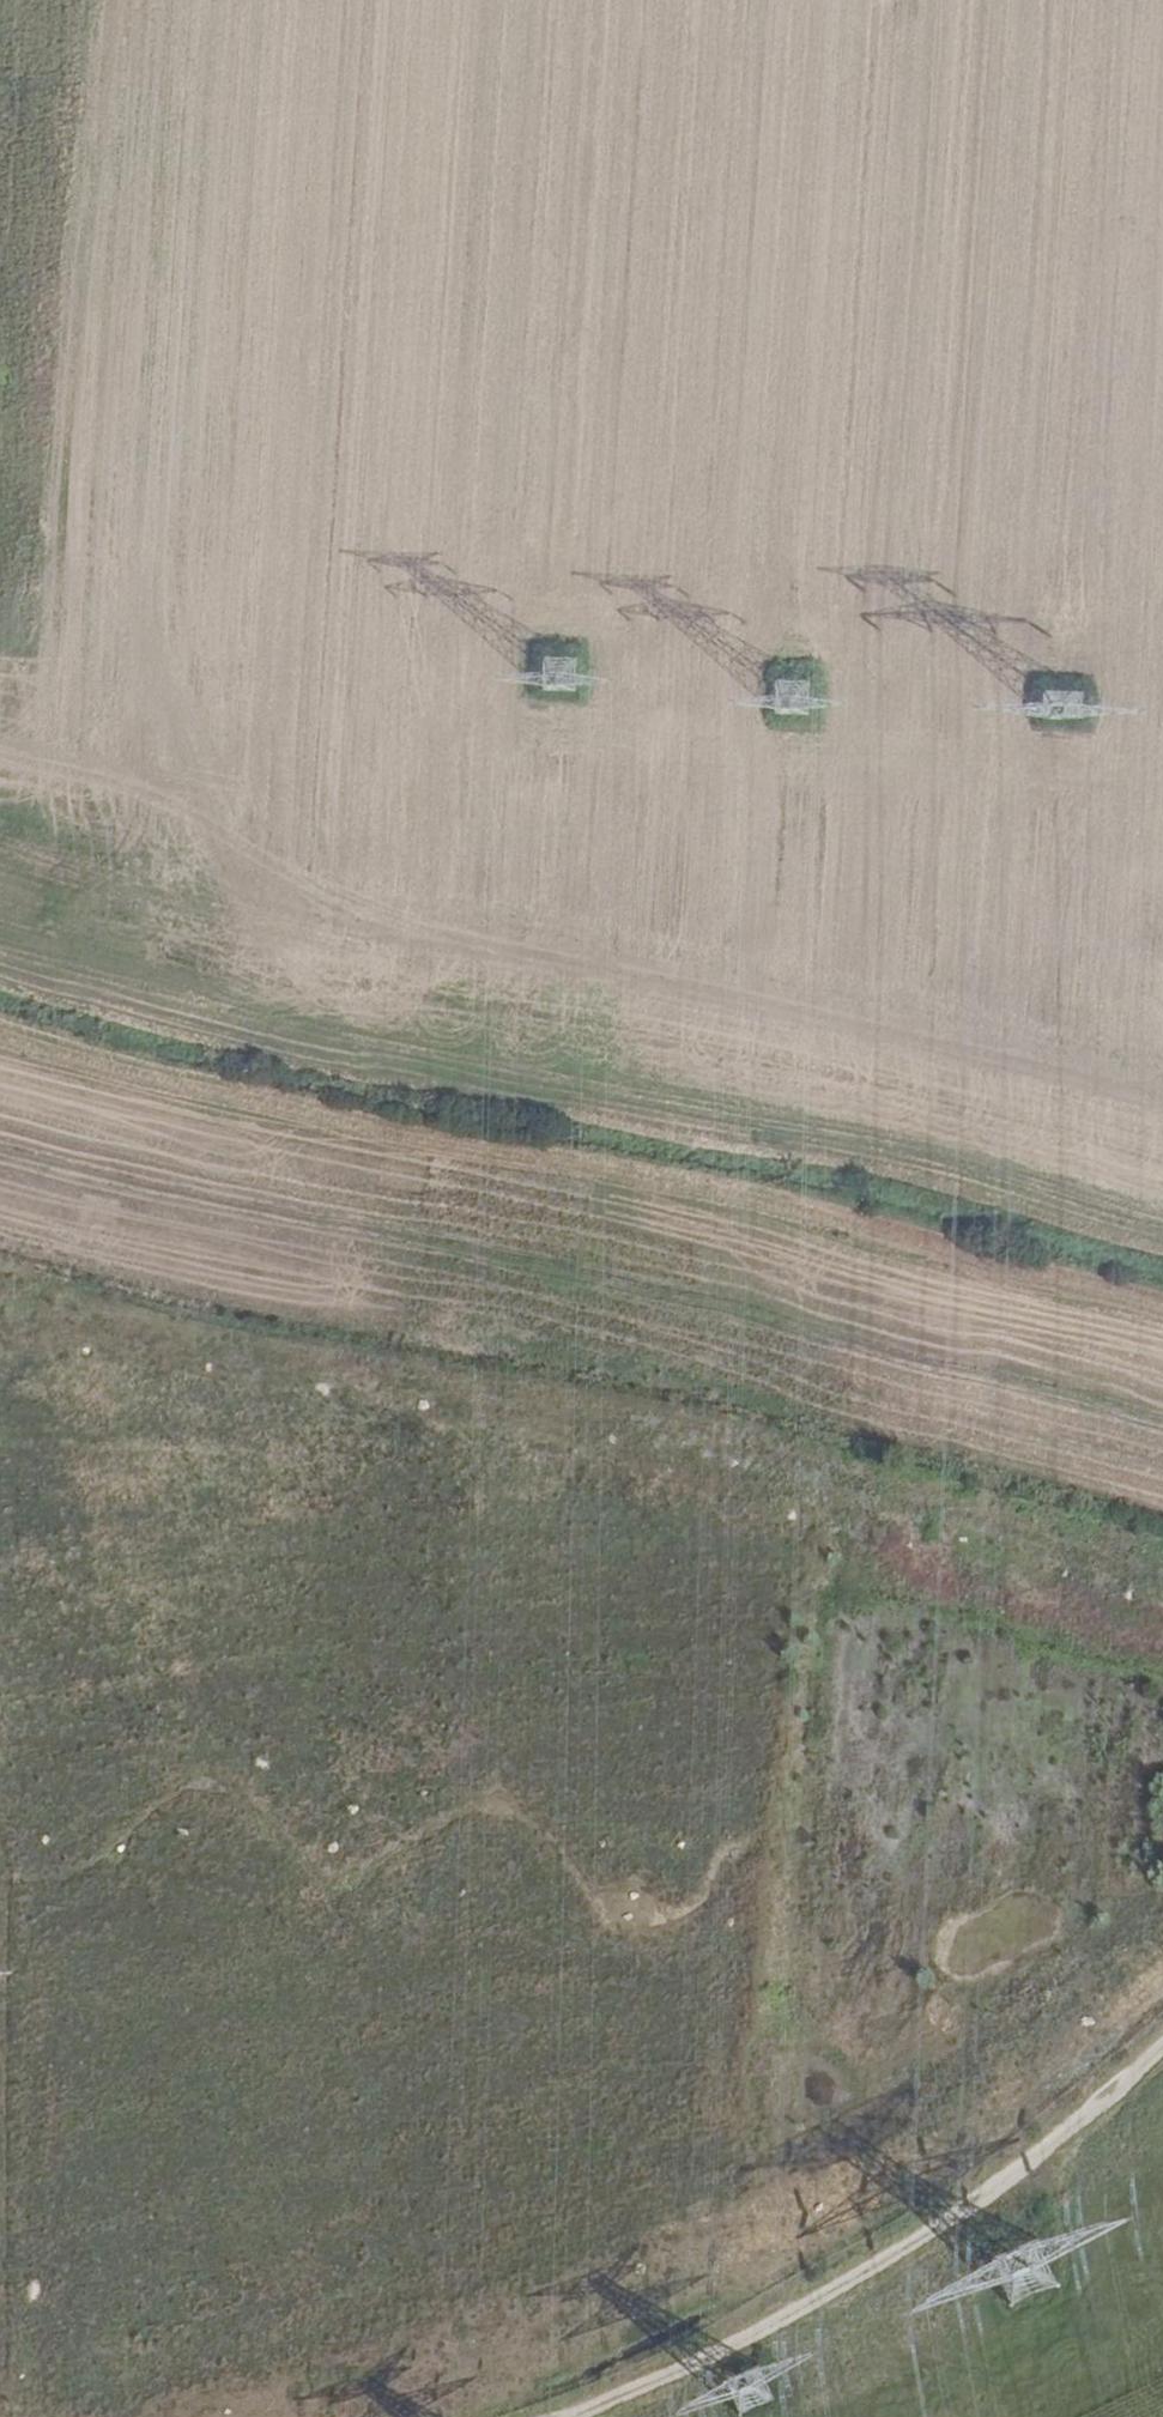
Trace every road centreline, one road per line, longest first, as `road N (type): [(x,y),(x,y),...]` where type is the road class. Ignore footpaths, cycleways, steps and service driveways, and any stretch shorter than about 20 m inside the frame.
road 1 (track): [(572,2416),(639,2395),(823,2304),(995,2198),(1162,2055)]

